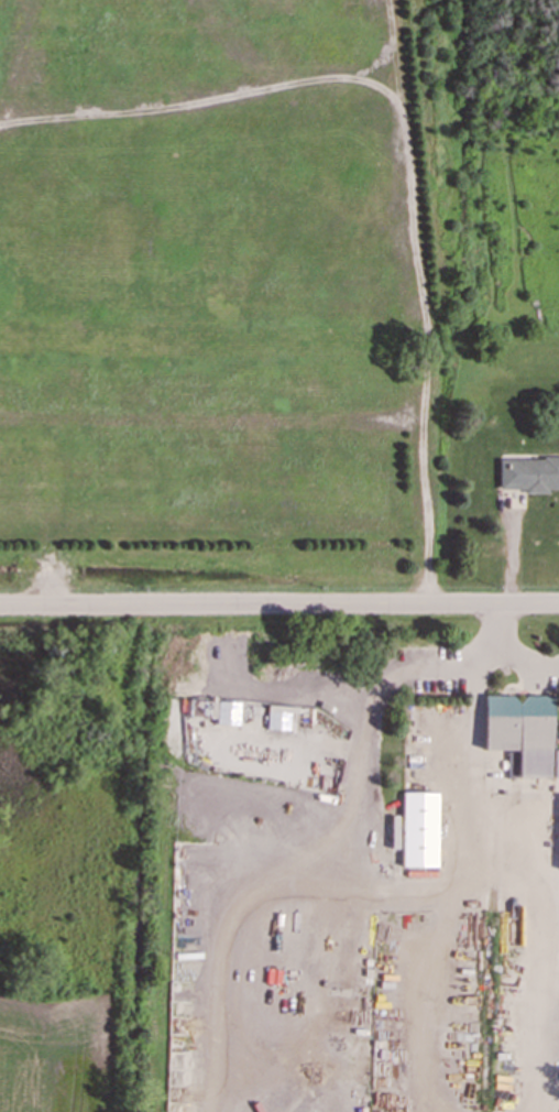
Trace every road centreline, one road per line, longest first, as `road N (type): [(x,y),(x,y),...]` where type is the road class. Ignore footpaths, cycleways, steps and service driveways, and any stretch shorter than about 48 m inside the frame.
road 1 (residential): [(558,604),(0,607)]

